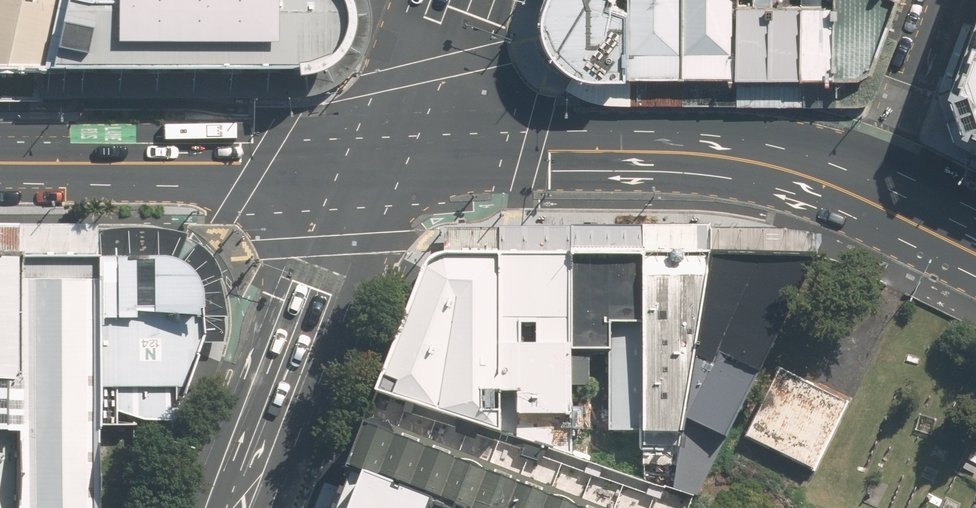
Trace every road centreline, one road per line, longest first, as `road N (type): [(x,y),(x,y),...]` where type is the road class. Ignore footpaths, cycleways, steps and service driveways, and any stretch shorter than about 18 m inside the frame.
road 1 (secondary): [(377,154),(551,146),(715,150),(811,171),(873,195)]
road 2 (secondary): [(377,154),(238,507)]
road 3 (secondary): [(0,162),(377,154)]
road 4 (residential): [(873,195),(945,0)]
road 5 (secondary): [(377,154),(432,0)]

